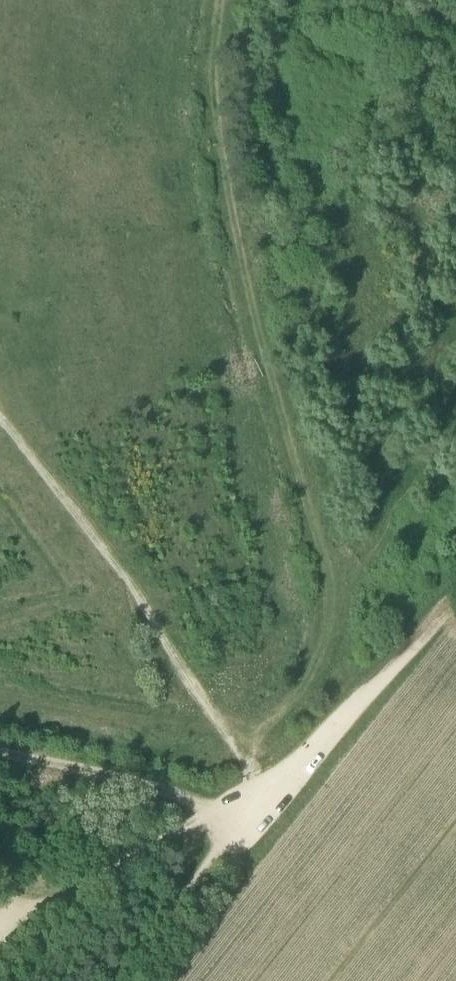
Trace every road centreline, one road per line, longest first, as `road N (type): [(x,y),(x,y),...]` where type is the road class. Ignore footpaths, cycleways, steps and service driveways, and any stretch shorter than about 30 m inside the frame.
road 1 (track): [(223,0),(212,72),(217,163),(252,341),(326,596),(322,633),(292,699),(233,745)]
road 2 (track): [(0,416),(126,565),(264,805)]
road 3 (track): [(455,596),(264,805)]
road 4 (track): [(264,805),(97,980)]
road 5 (track): [(212,811),(8,933)]
road 6 (track): [(0,756),(173,794),(212,811)]

